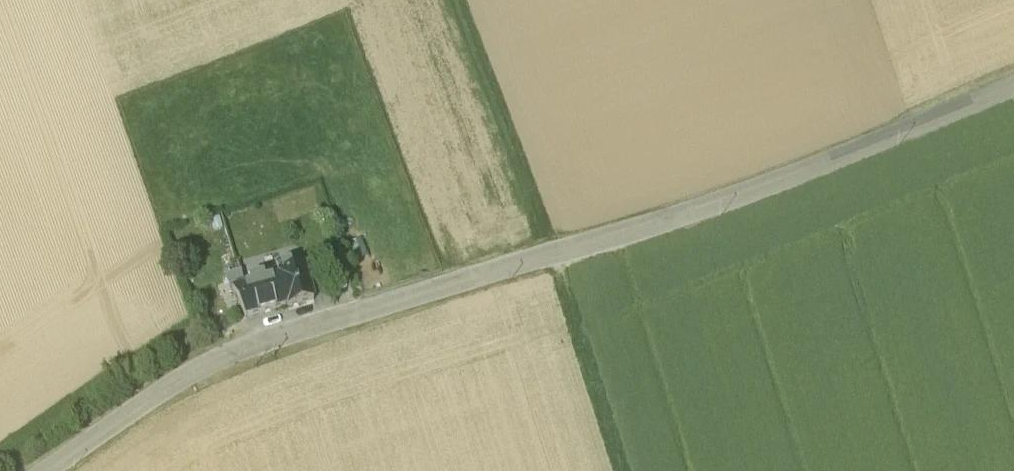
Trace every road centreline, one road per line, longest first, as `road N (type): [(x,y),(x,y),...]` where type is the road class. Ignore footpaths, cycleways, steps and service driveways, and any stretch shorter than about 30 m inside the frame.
road 1 (tertiary): [(1013,84),(710,202),(223,355),(54,470)]
road 2 (track): [(624,470),(556,252),(455,0)]

